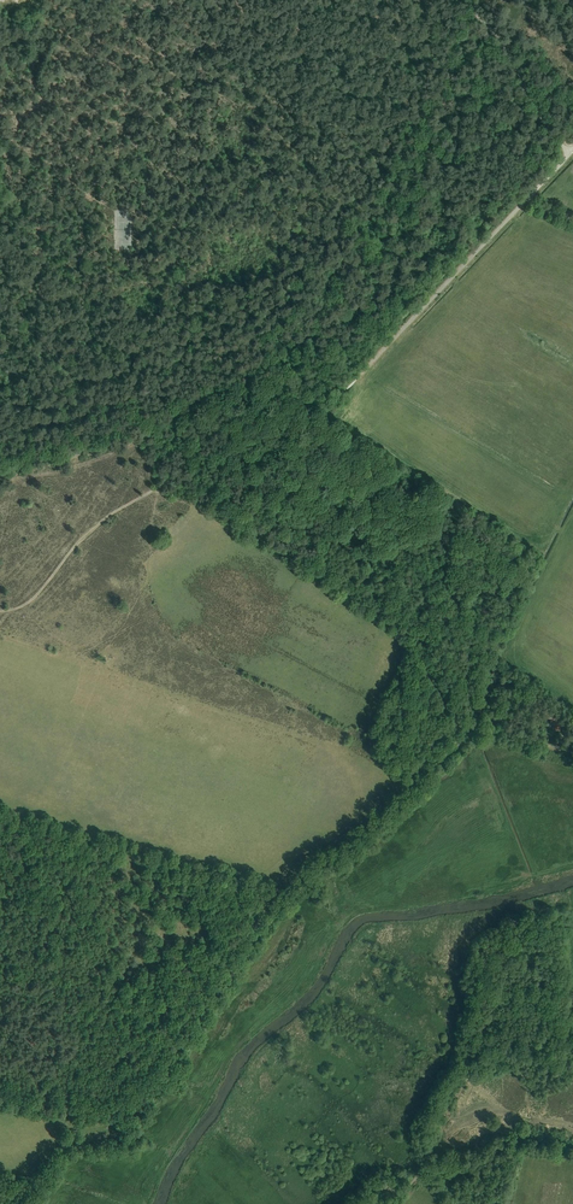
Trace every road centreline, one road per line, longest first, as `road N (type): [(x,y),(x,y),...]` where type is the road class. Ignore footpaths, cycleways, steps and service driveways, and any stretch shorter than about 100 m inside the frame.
road 1 (unclassified): [(361,373),(571,154)]
road 2 (track): [(166,483),(107,519),(26,605),(0,612)]
road 3 (unclassified): [(571,154),(548,130),(499,40),(460,0)]
road 4 (track): [(285,548),(166,483)]

